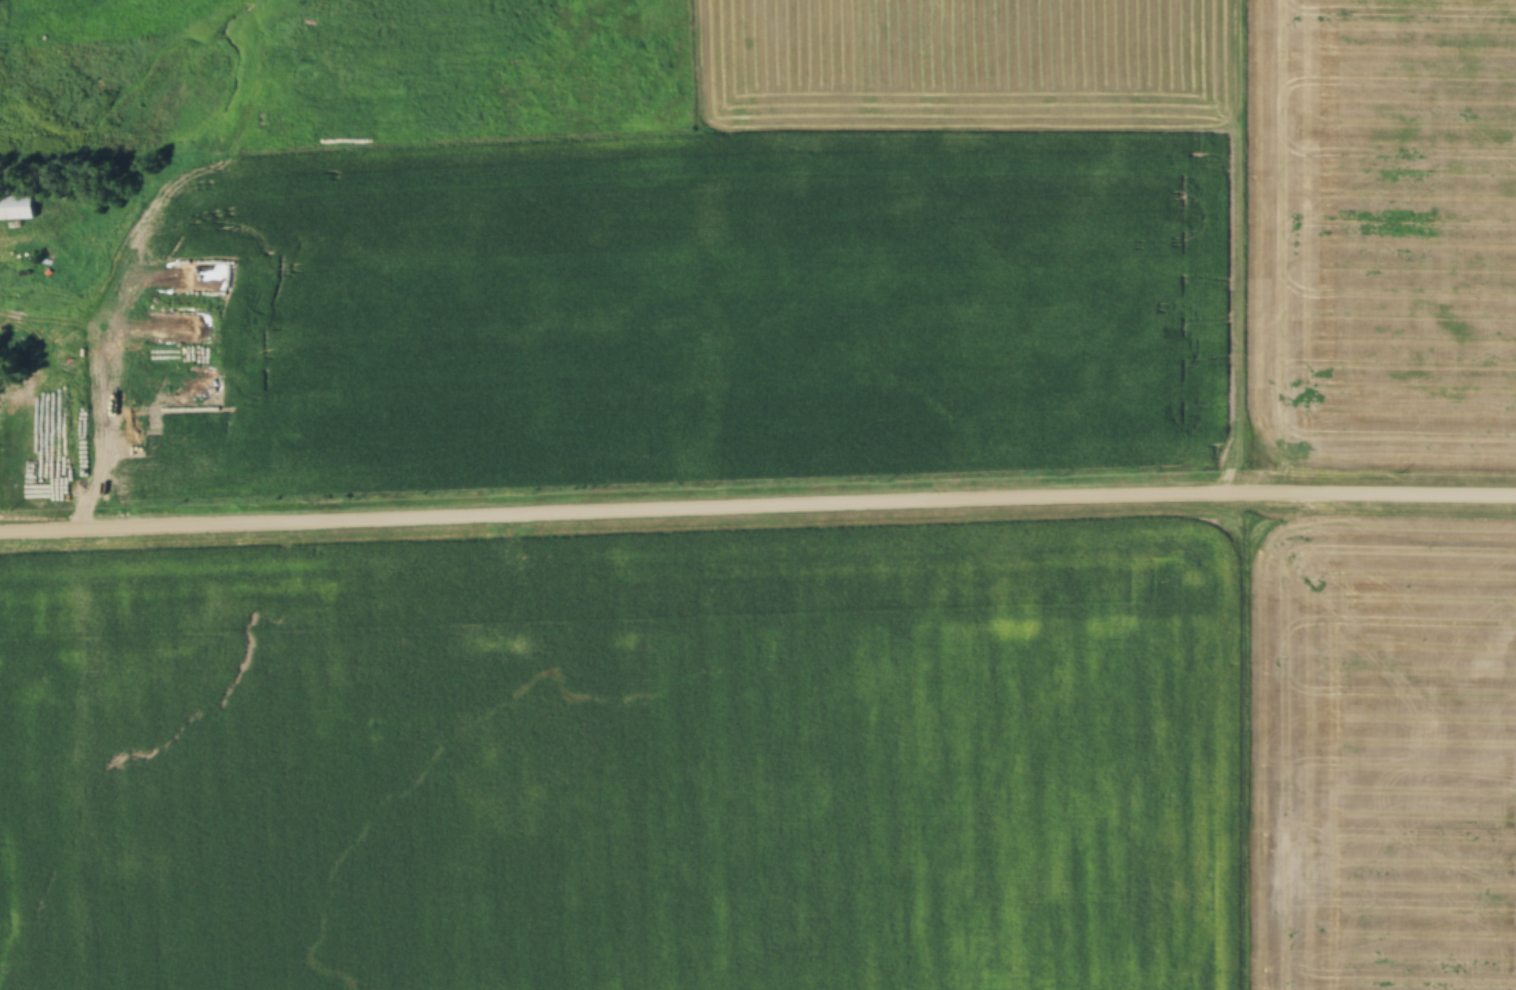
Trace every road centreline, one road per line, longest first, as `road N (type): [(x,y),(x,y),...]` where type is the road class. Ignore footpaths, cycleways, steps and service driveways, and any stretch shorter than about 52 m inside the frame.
road 1 (residential): [(1515,500),(1323,497),(0,534)]

